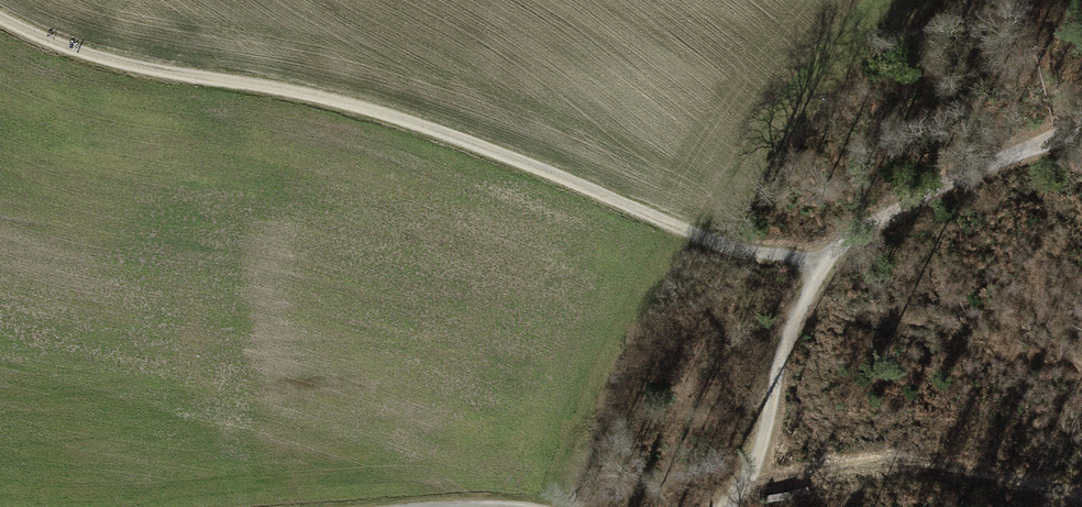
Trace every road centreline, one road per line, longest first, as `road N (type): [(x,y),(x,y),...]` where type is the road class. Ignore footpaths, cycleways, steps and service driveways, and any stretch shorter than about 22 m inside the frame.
road 1 (track): [(819,256),(734,256),(576,181),(333,99),(244,76),(126,64),(0,19)]
road 2 (track): [(724,506),(753,467),(776,355),(819,256),(1081,131)]

